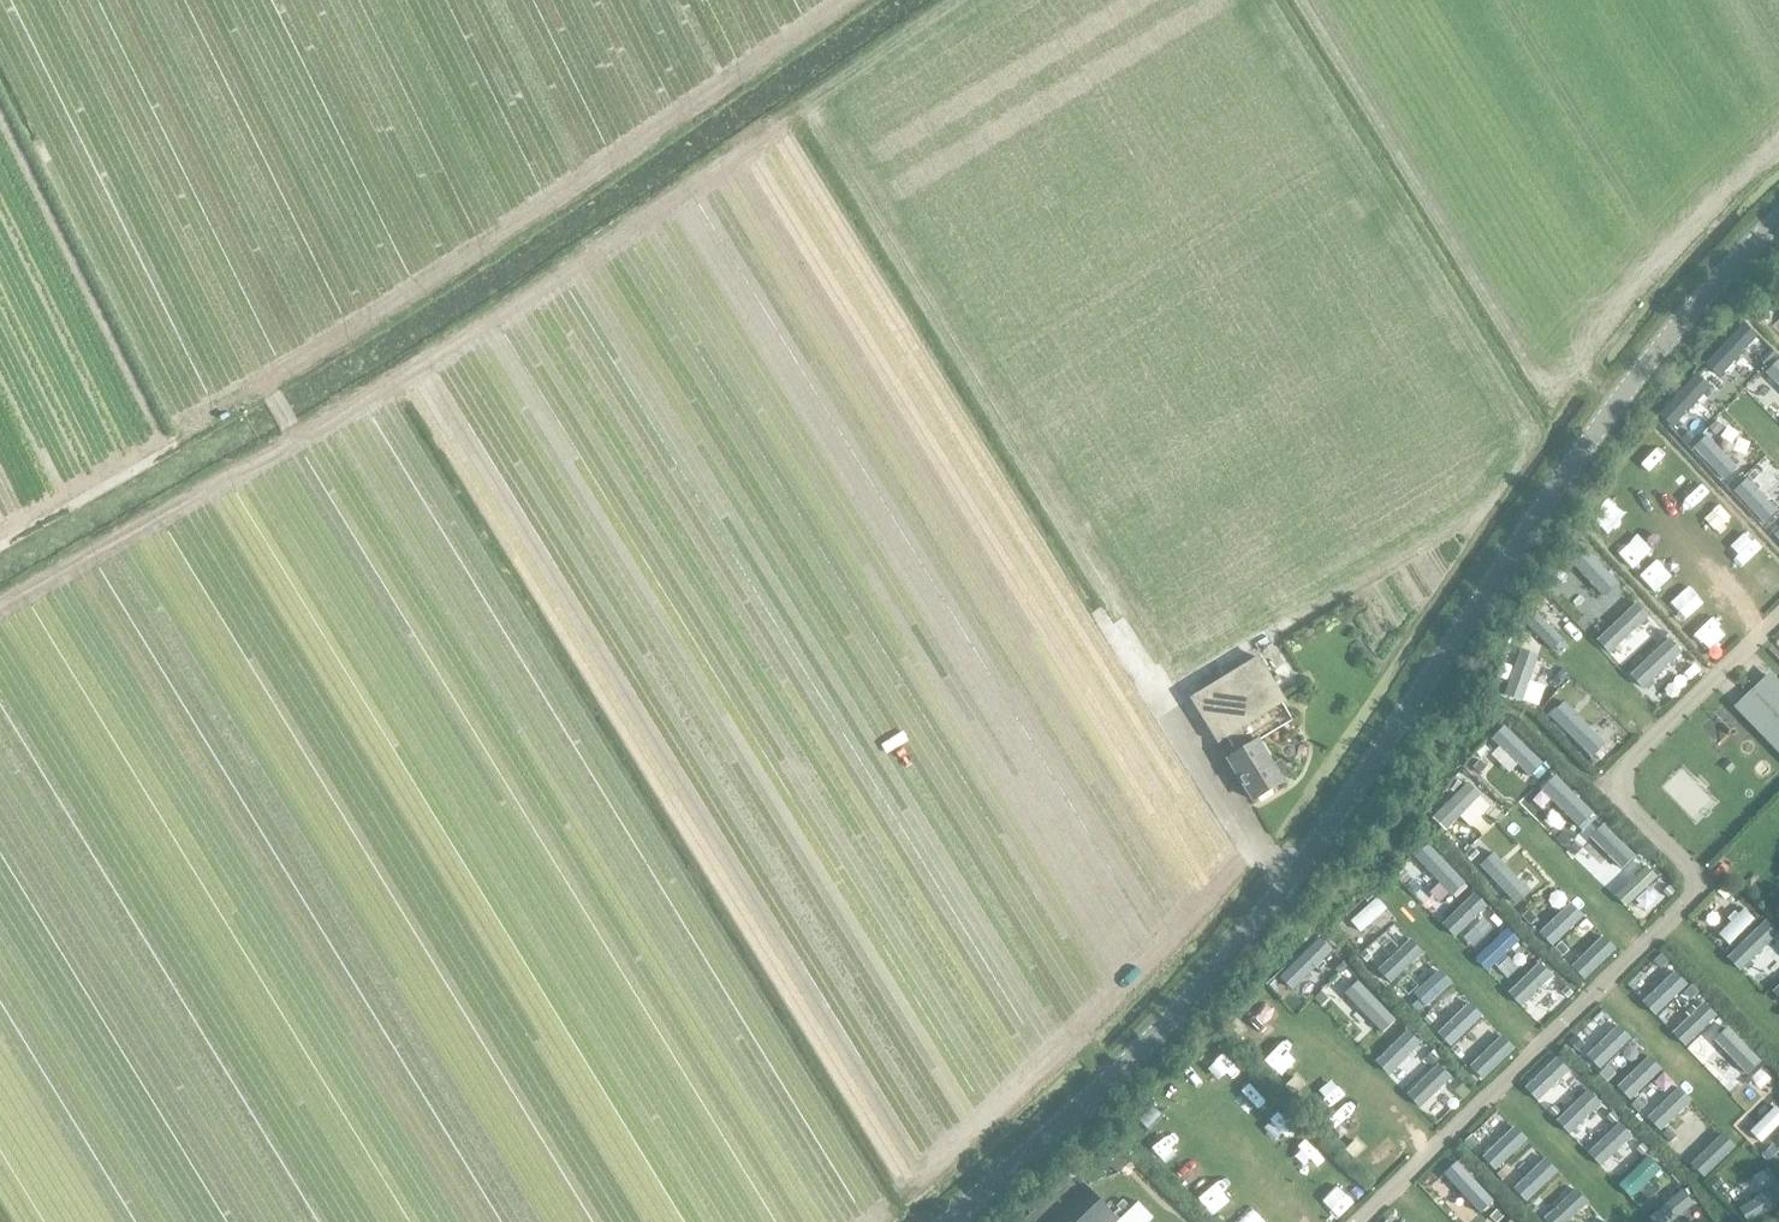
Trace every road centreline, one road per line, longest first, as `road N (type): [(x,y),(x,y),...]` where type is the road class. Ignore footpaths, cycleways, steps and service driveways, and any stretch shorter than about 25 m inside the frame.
road 1 (tertiary): [(946,1221),(1202,983),(1285,881),(1569,467),(1695,306),(1778,215)]

